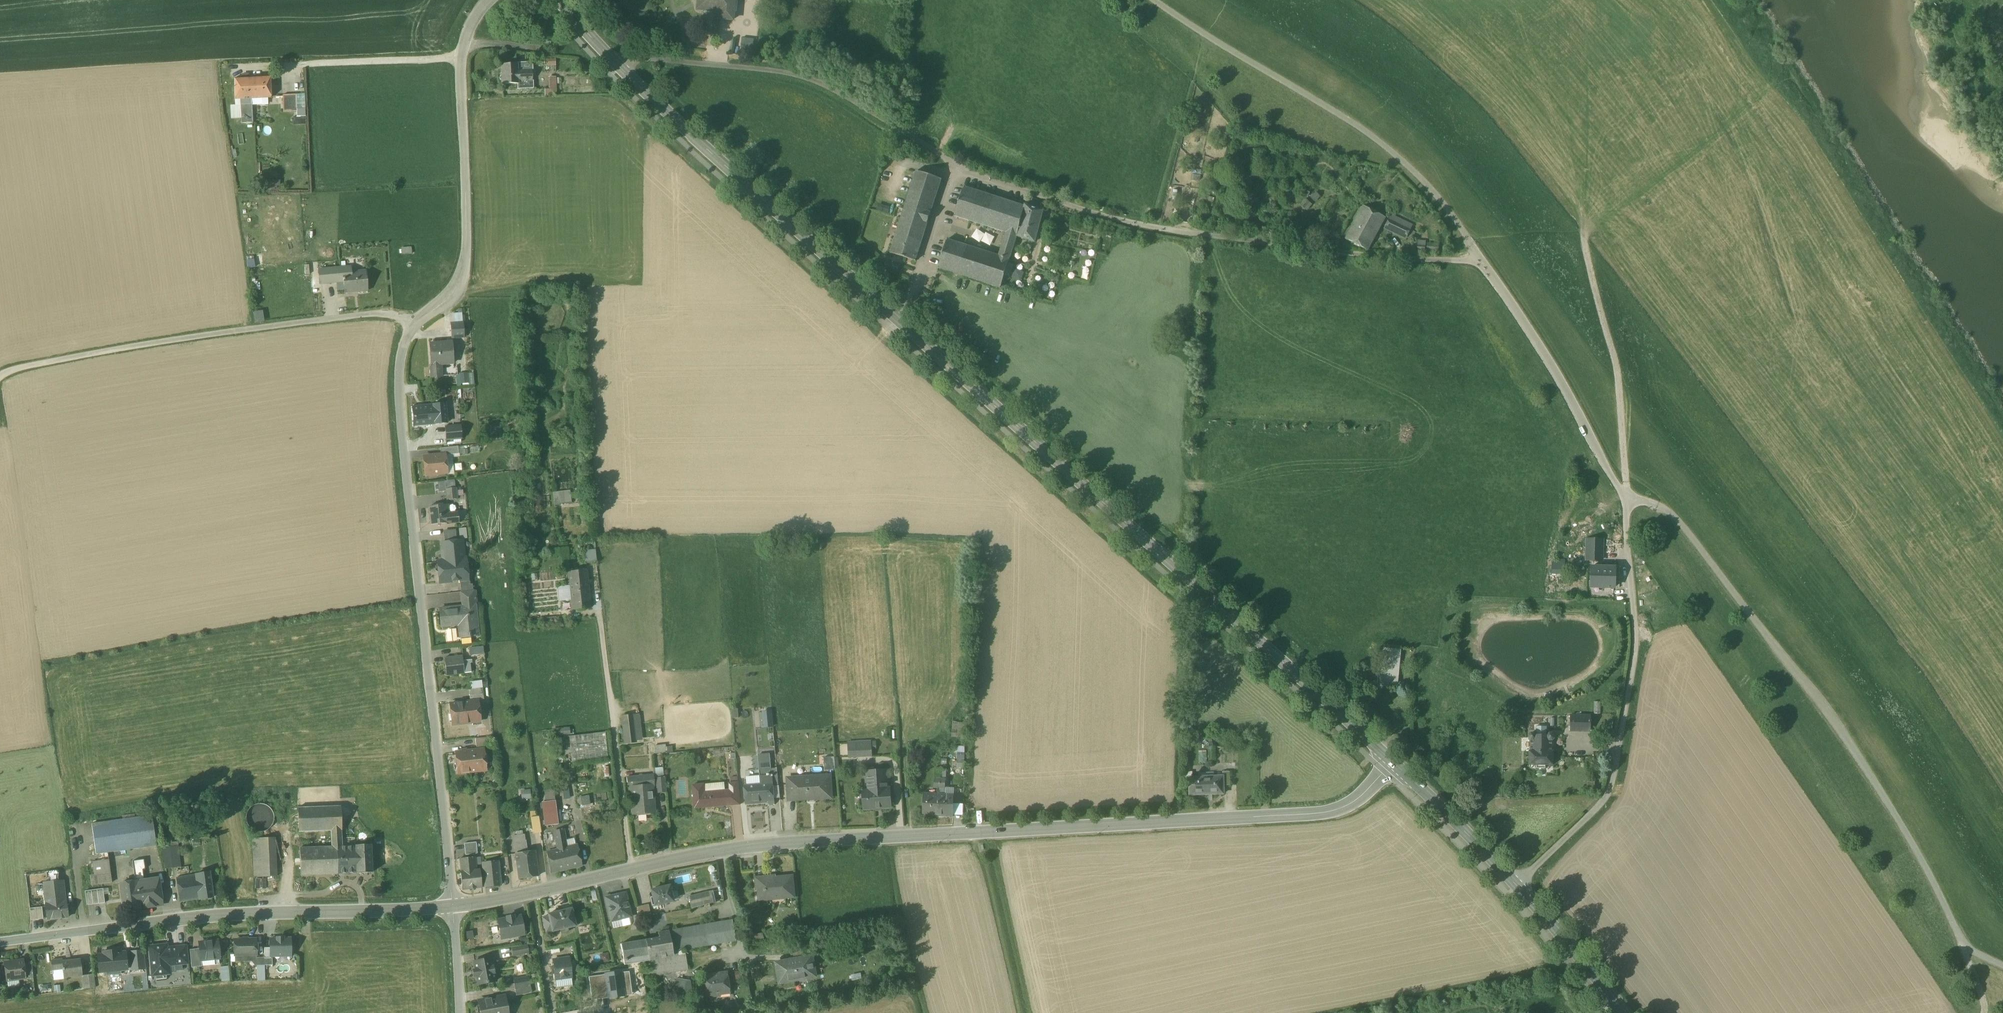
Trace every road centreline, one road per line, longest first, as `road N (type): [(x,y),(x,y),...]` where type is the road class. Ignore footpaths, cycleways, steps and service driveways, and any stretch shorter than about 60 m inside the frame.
road 1 (secondary): [(554,0),(657,104),(1393,765)]
road 2 (tertiary): [(1393,765),(1356,800),(1316,814),(747,847),(453,907)]
road 3 (track): [(1515,883),(1607,796),(1632,718),(1640,625),(1622,403),(1588,256),(1589,229)]
road 4 (residential): [(453,907),(401,397),(403,347),(416,323)]
road 5 (track): [(1477,256),(1409,260),(1145,227),(930,145)]
road 6 (tertiary): [(453,907),(225,916),(0,943)]
road 7 (unclassified): [(416,323),(382,314),(242,330),(14,366),(0,377)]
road 8 (residential): [(416,323),(451,296),(469,248),(460,61),(488,0)]
road 9 (secondary): [(1393,765),(1515,883),(1622,1012)]
road 10 (track): [(919,138),(816,80),(609,60)]
road 11 (track): [(1477,256),(1628,490)]

